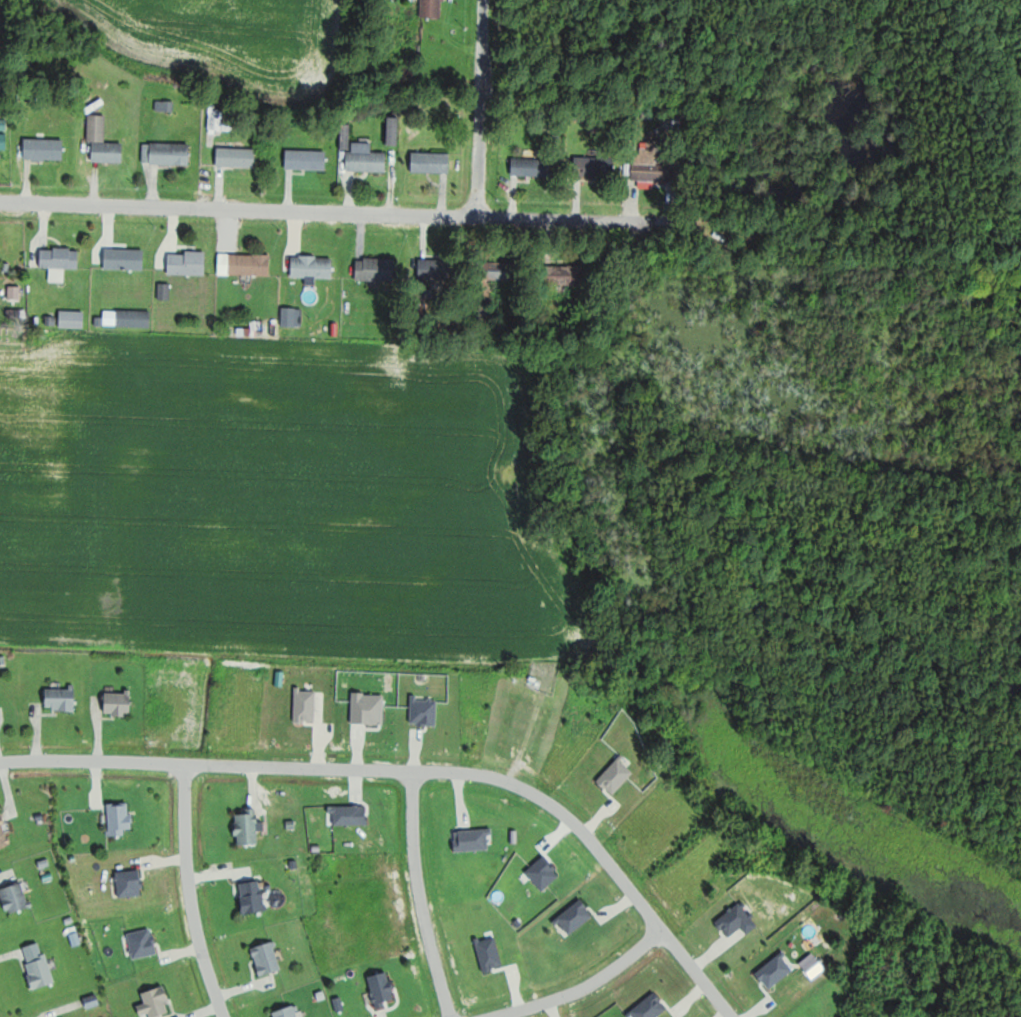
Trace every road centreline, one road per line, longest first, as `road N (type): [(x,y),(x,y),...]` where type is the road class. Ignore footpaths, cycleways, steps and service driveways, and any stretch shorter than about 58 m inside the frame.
road 1 (residential): [(0,761),(492,775),(526,788),(596,837),(736,1016)]
road 2 (residential): [(0,206),(679,221)]
road 3 (residential): [(228,1016),(194,895),(186,763)]
road 4 (residential): [(416,770),(422,900),(453,1016)]
road 5 (residential): [(485,222),(486,0)]
road 6 (residential): [(665,928),(585,987),(484,1016)]

